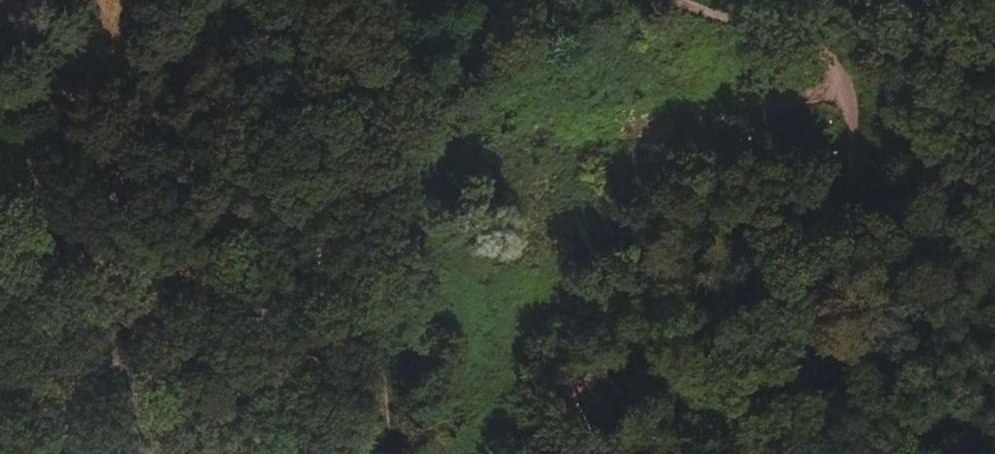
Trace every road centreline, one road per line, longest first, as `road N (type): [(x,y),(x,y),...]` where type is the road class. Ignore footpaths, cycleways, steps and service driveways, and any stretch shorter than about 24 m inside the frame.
road 1 (track): [(0,96),(302,111)]

